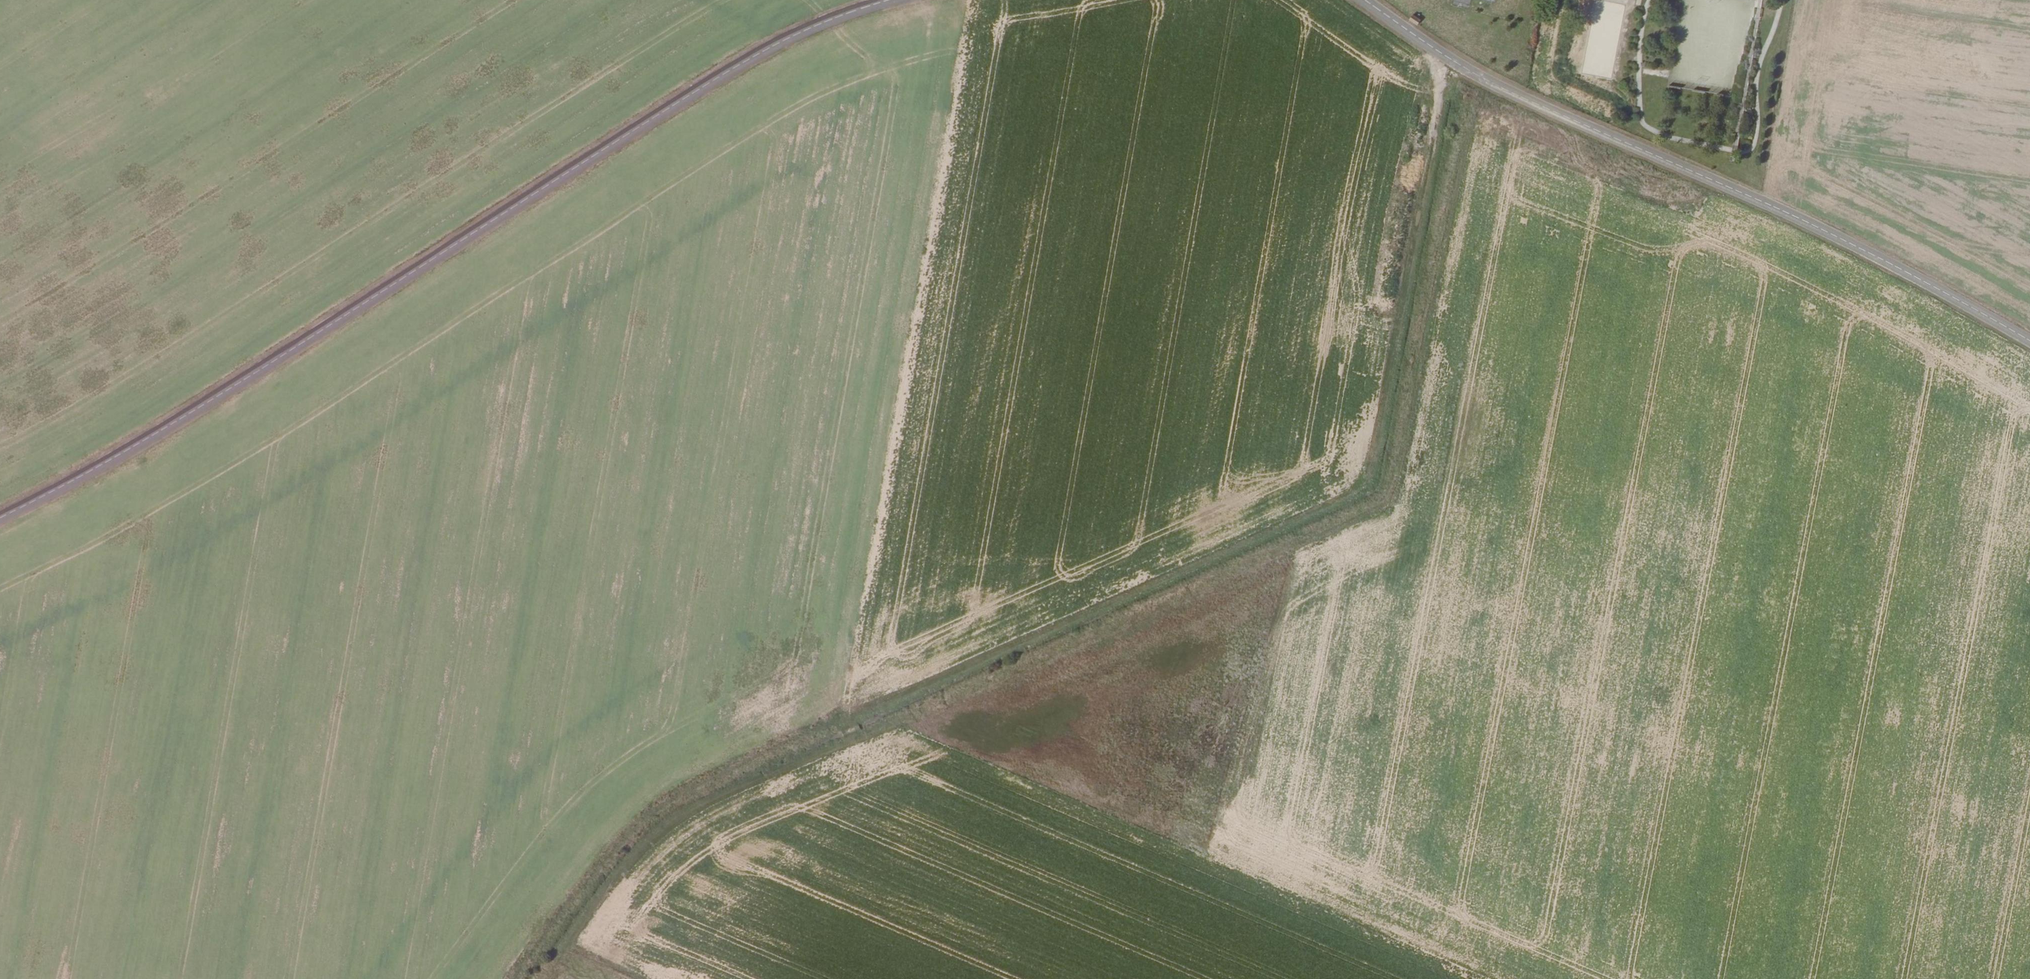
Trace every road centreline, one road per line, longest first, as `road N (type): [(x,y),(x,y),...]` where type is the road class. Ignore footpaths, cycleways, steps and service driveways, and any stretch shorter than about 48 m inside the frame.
road 1 (tertiary): [(887,0),(786,39),(250,376),(0,517)]
road 2 (tertiary): [(1365,0),(1449,59),(1548,109),(1842,239),(2029,341)]

